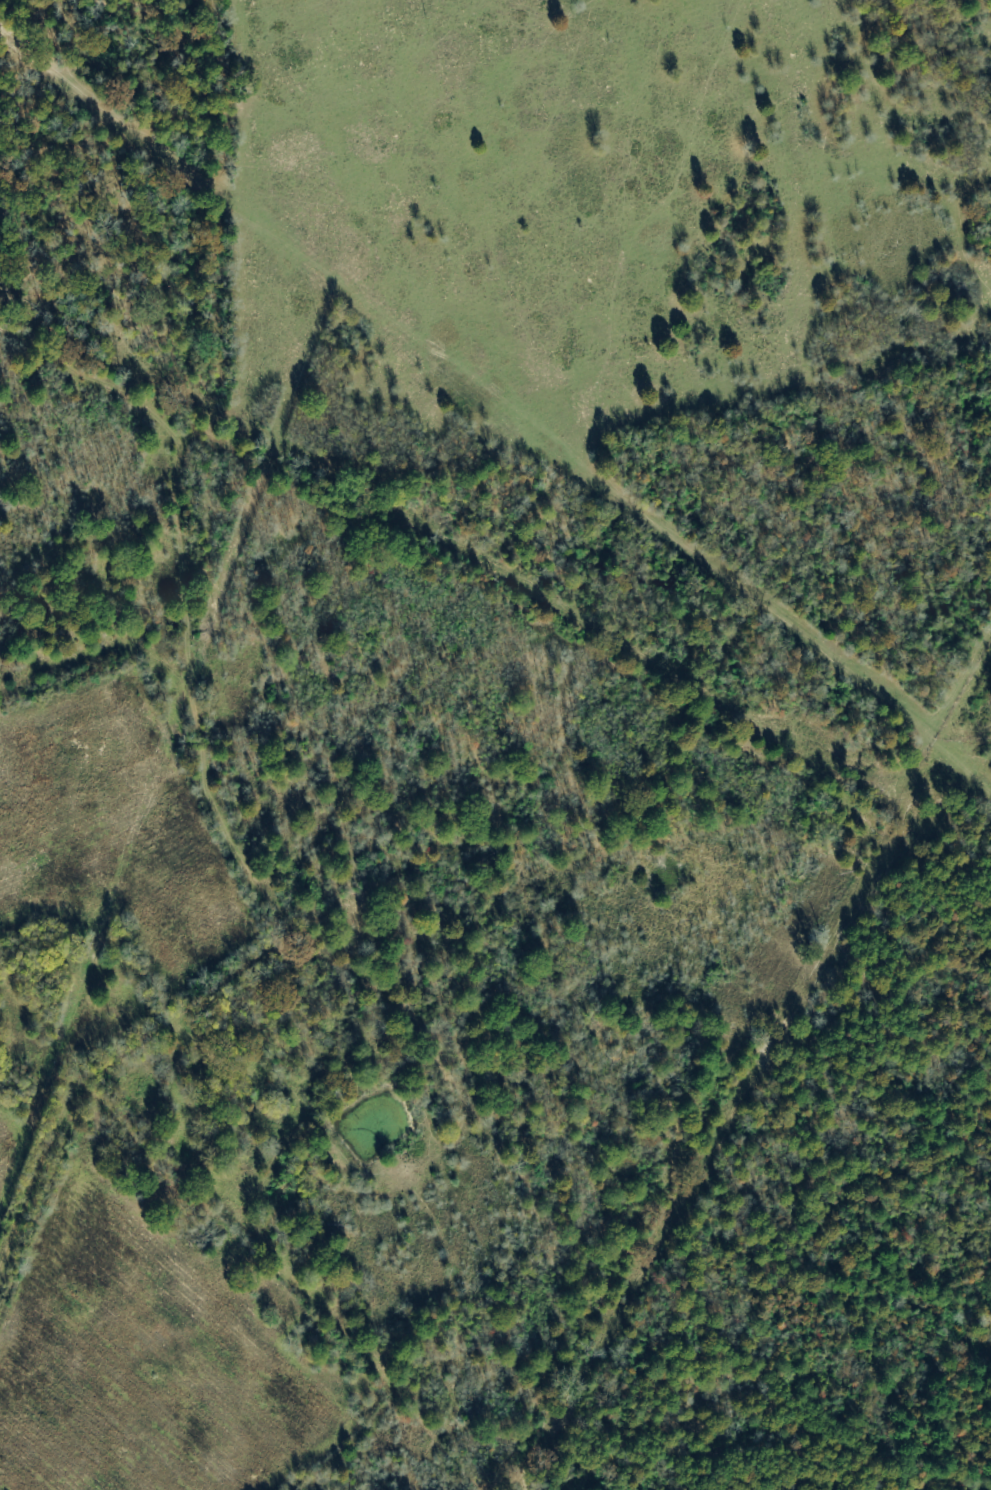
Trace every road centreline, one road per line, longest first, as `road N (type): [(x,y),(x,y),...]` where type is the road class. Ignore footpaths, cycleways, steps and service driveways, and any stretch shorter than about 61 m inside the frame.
road 1 (residential): [(0,1239),(13,1190),(68,1085),(98,1070),(232,950),(237,880),(203,840),(138,530),(163,439),(203,380),(172,0)]

